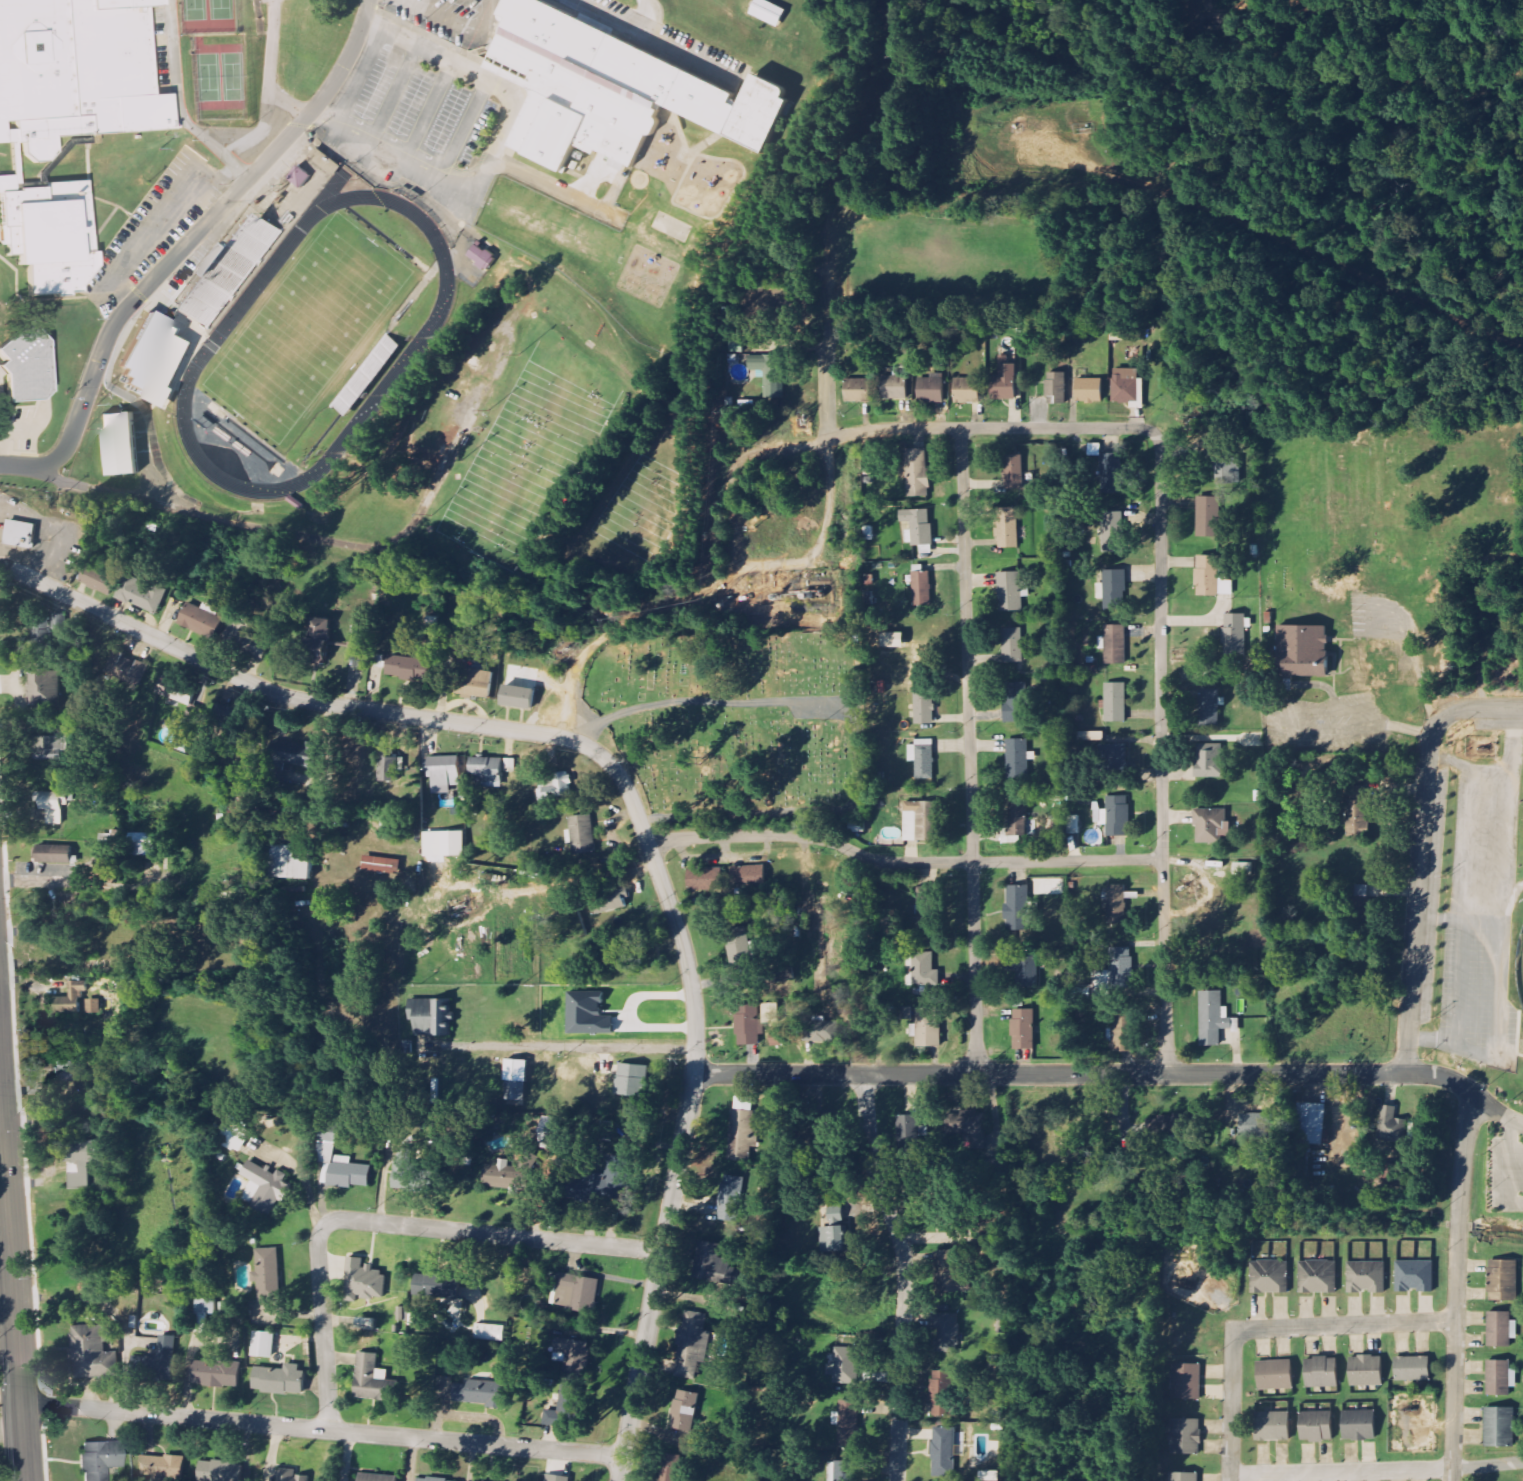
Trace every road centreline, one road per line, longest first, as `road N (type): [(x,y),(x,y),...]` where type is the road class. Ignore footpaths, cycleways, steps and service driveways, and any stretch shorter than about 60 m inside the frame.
road 1 (residential): [(694,1074),(1424,1074),(1470,1091)]
road 2 (residential): [(619,1480),(691,1093),(695,1013),(684,948),(625,785),(607,760),(577,742)]
road 3 (residential): [(977,1076),(961,429)]
road 4 (residential): [(1167,1075),(1159,452),(1152,433)]
road 5 (residential): [(577,742),(269,691),(0,569)]
road 6 (residential): [(20,1402),(622,1457)]
road 7 (residential): [(646,841),(794,837),(896,864),(1163,861)]
road 8 (residential): [(1152,433),(889,430),(828,439),(826,340)]
road 9 (residential): [(895,1480),(901,1250),(871,1172),(864,1075)]
road 10 (residential): [(1452,1480),(1470,1091)]
road 11 (secondary): [(26,1480),(0,1113)]
road 12 (residential): [(1405,1074),(1429,743),(1440,720)]
road 13 (residential): [(325,1238),(348,1225),(661,1250)]
road 14 (residential): [(1456,1321),(1233,1329)]
road 15 (residential): [(1229,1475),(1452,1469)]
road 16 (residential): [(328,1430),(325,1238)]
road 17 (residential): [(1229,1480),(1233,1329)]

